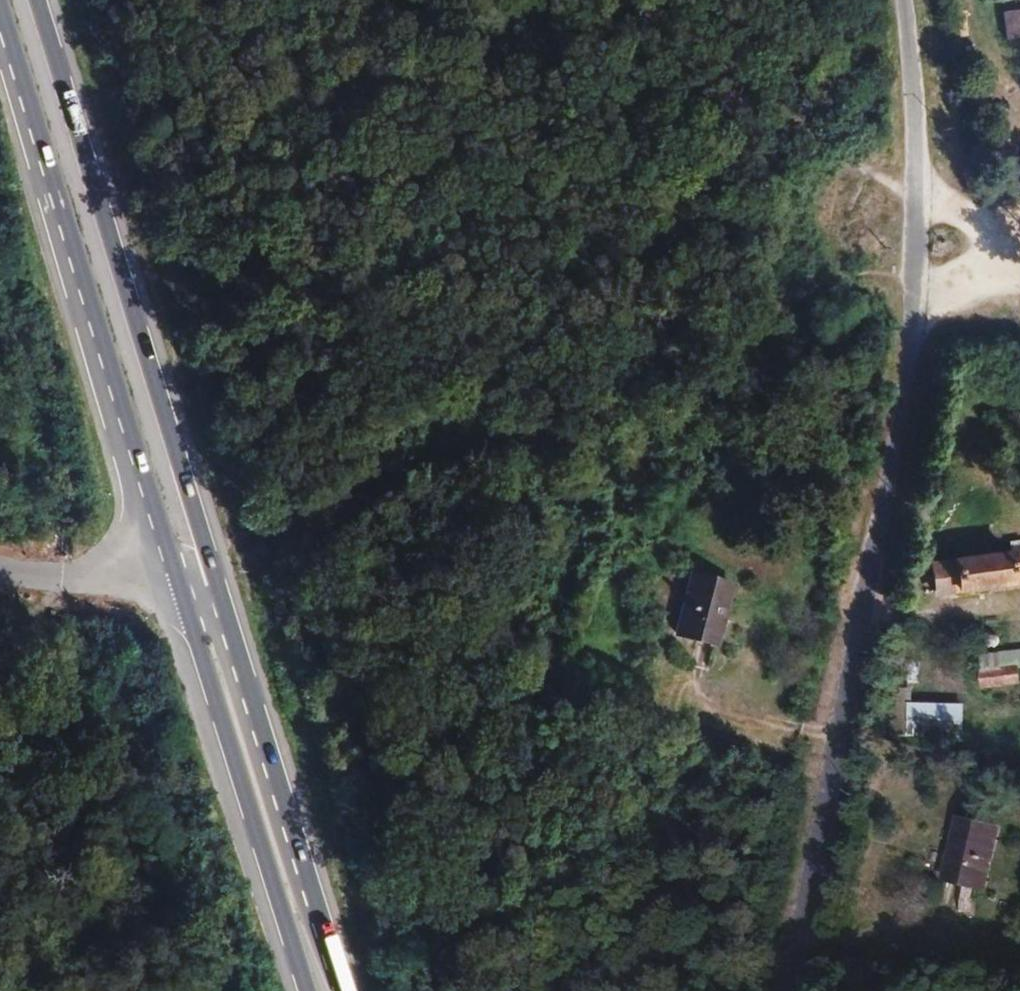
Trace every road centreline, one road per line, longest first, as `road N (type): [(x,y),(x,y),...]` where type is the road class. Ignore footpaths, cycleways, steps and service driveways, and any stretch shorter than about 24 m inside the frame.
road 1 (unclassified): [(782,990),(905,400),(925,240),(910,0)]
road 2 (primary): [(217,592),(37,0)]
road 3 (primary): [(0,2),(155,517)]
road 4 (primary): [(342,990),(217,592)]
road 5 (track): [(925,240),(615,0)]
road 6 (primary): [(193,618),(310,990)]
road 7 (primary): [(75,575),(193,618)]

